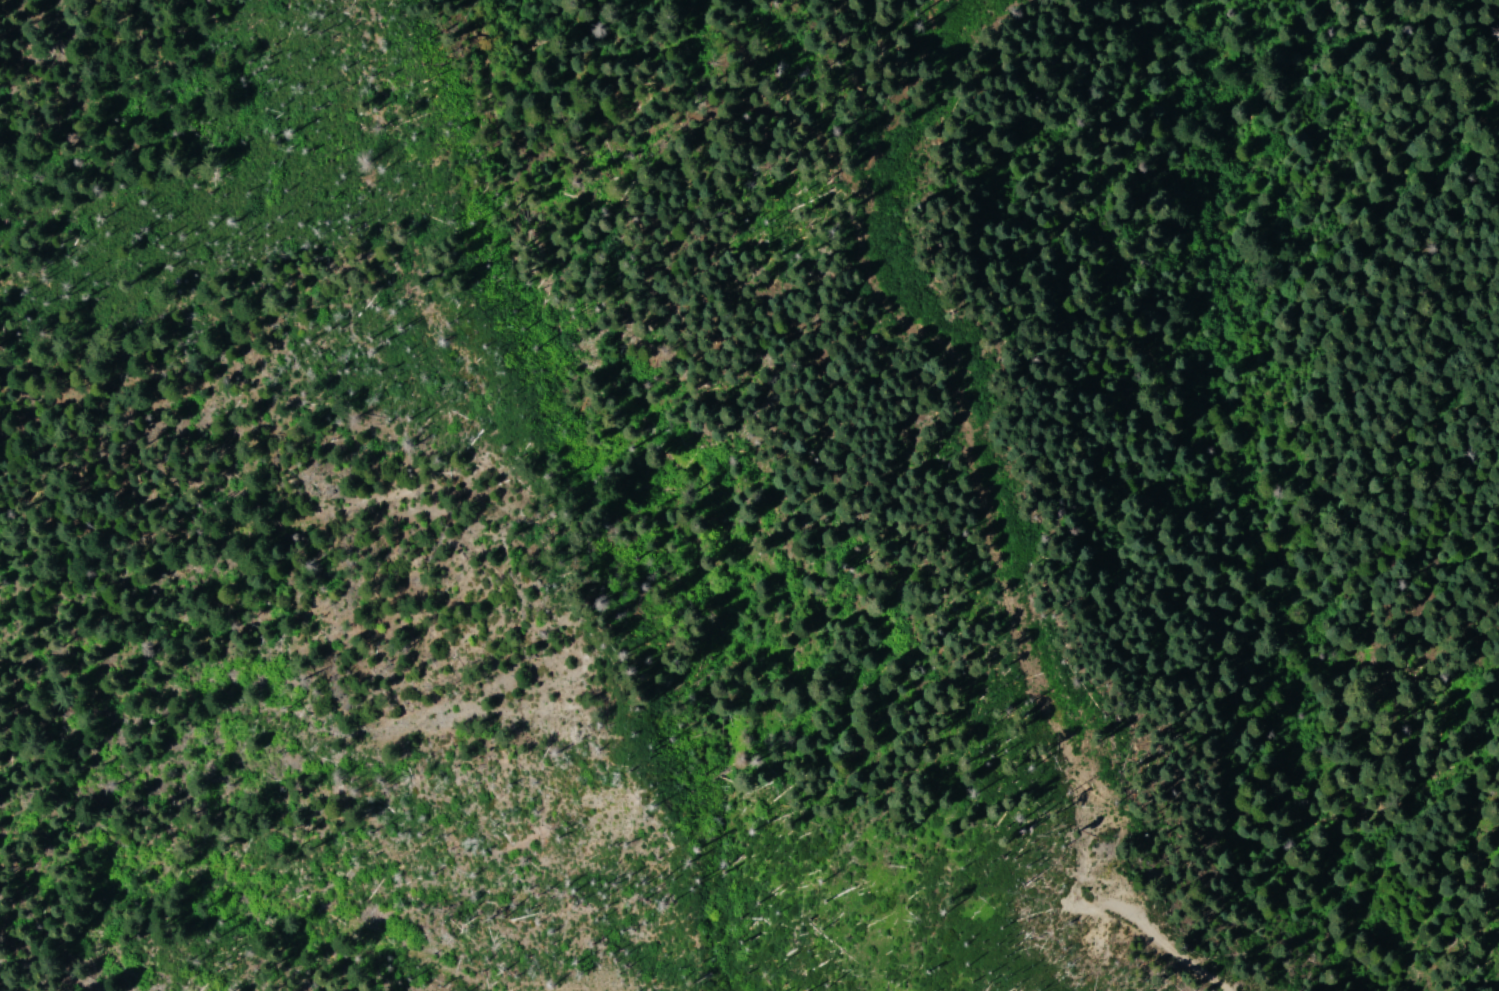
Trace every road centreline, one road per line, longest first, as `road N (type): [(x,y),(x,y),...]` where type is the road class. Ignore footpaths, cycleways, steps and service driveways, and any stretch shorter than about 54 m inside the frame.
road 1 (track): [(1232,990),(1167,954),(1133,914)]

